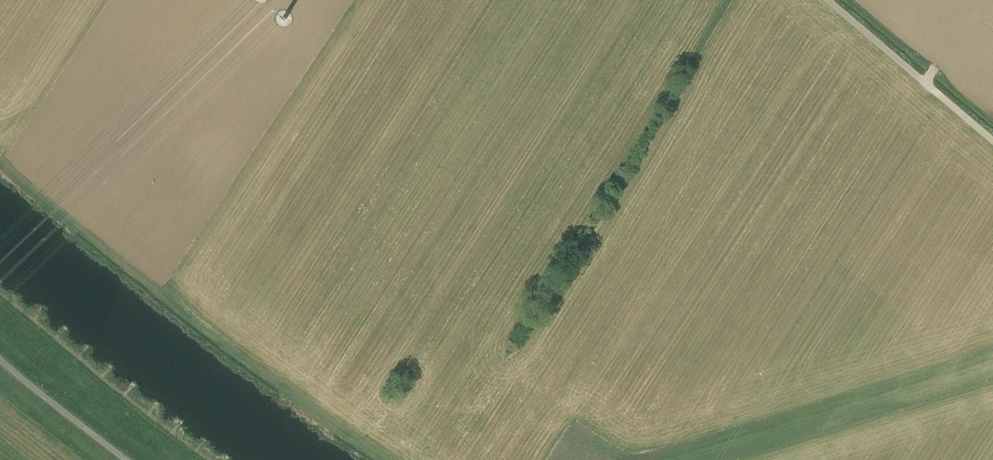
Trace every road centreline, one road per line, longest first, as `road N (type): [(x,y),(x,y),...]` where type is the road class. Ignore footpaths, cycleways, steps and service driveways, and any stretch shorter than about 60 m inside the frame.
road 1 (unclassified): [(992,141),(828,0)]

